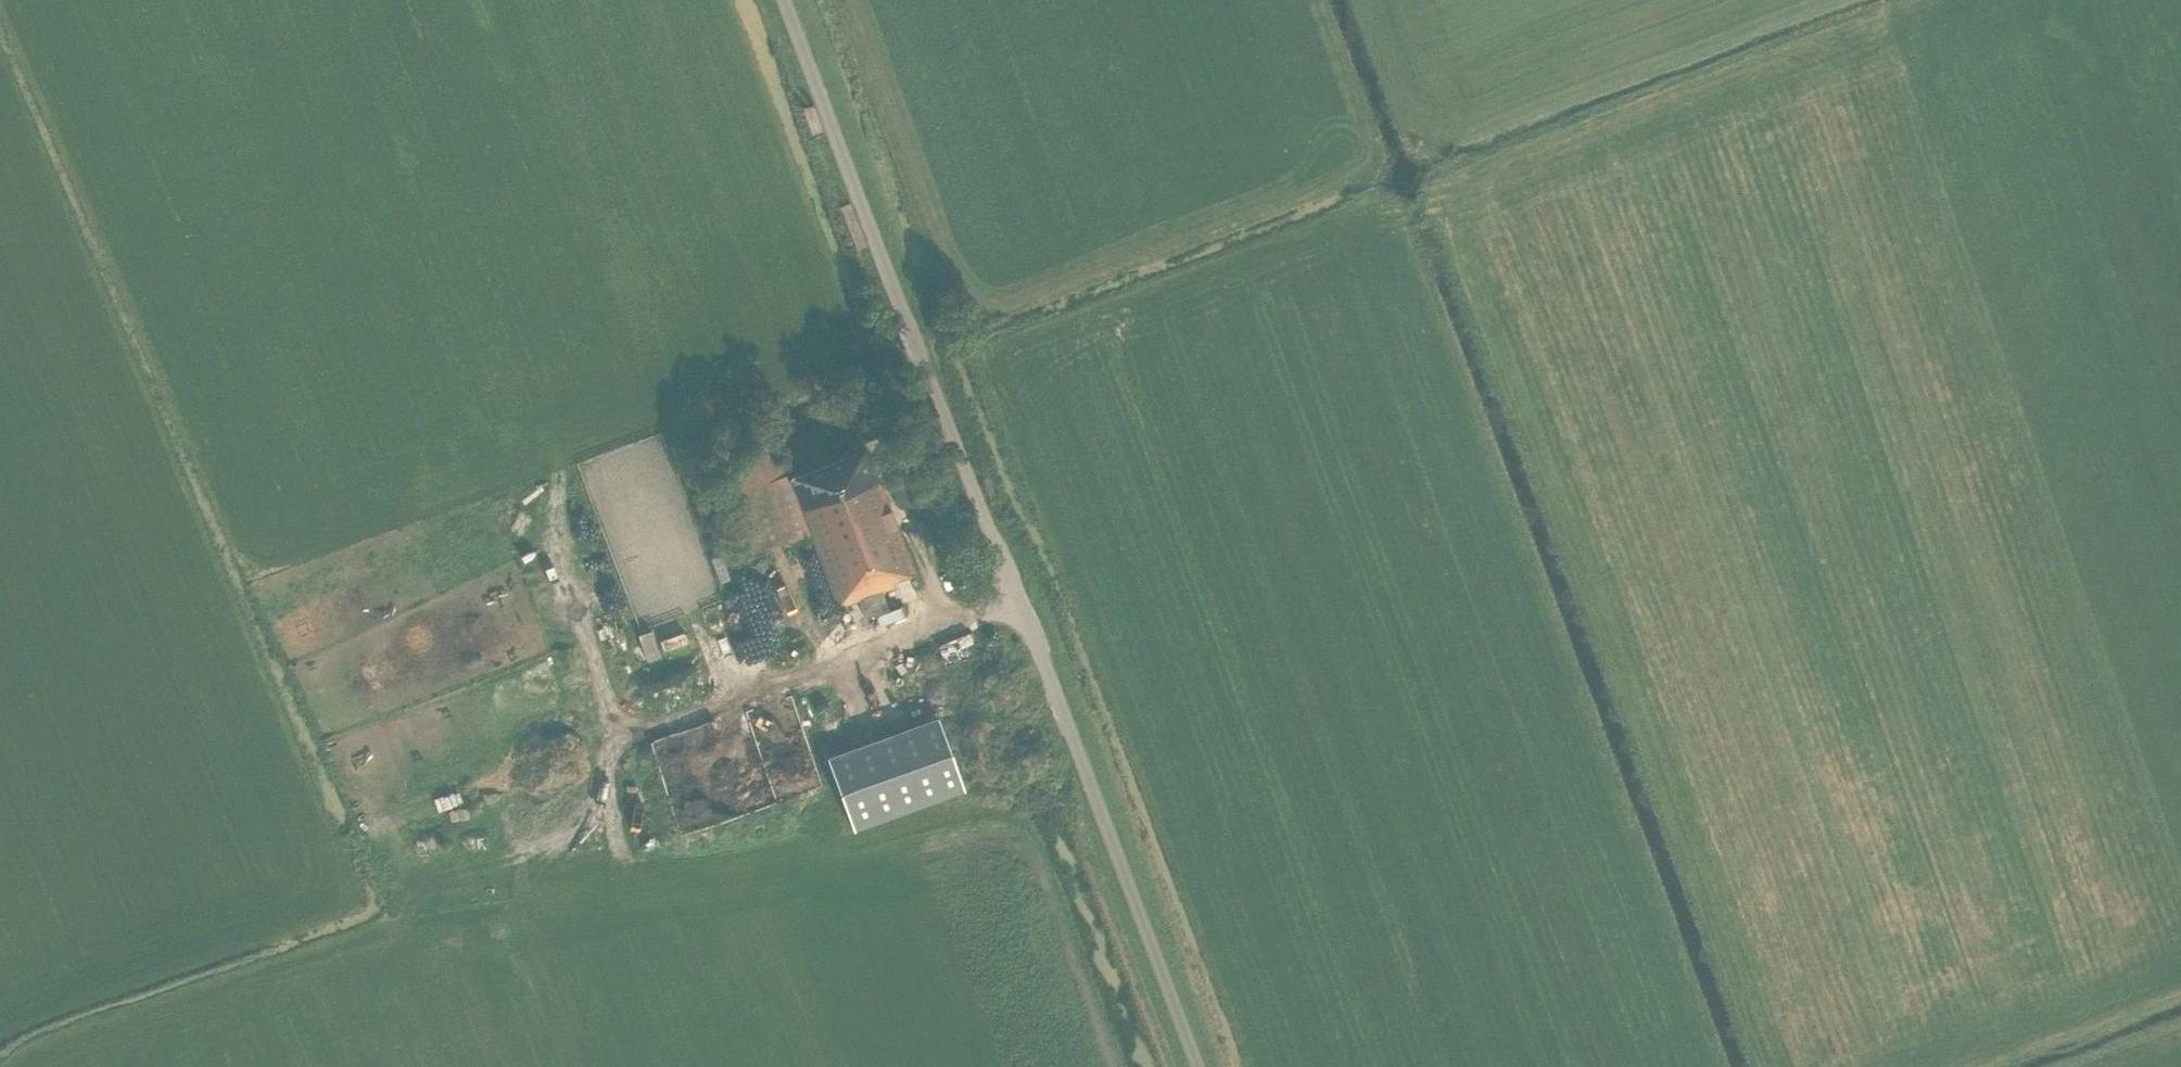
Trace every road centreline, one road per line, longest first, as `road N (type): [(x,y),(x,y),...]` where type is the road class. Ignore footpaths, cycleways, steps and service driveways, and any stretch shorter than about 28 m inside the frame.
road 1 (unclassified): [(1198,1066),(783,0)]

